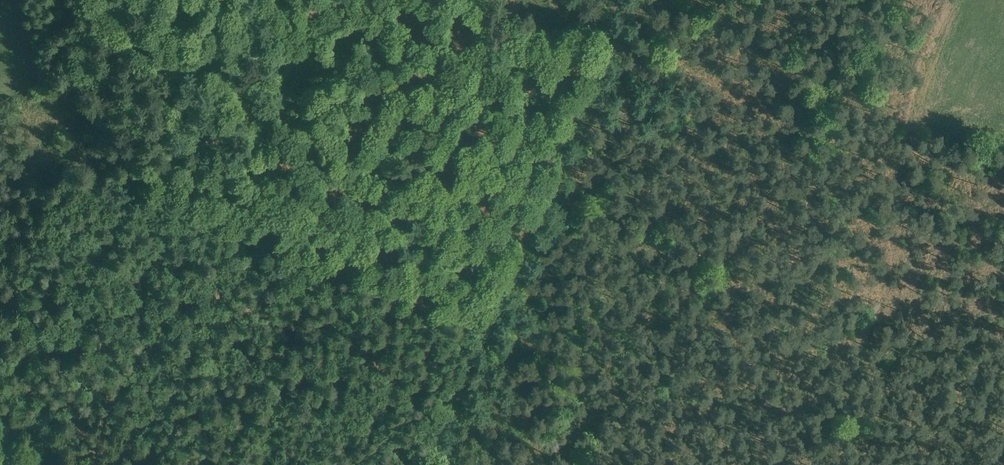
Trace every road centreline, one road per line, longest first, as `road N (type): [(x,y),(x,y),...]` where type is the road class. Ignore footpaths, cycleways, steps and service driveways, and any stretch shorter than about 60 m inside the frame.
road 1 (track): [(421,464),(619,0)]
road 2 (track): [(0,396),(170,464)]

